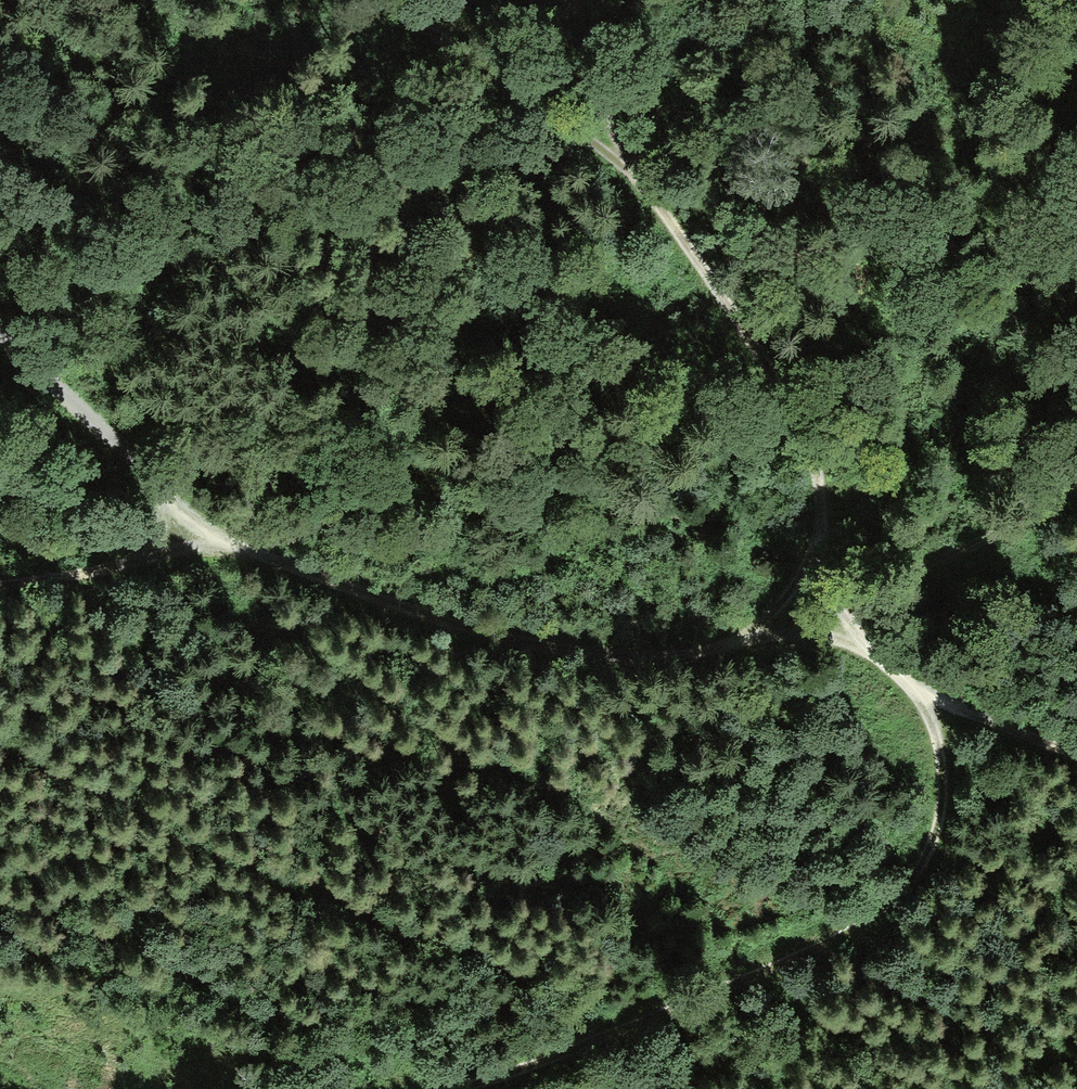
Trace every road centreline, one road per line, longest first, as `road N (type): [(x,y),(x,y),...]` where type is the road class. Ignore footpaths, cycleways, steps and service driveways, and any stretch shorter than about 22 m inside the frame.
road 1 (track): [(0,320),(212,543),(544,648),(637,660),(699,654),(759,635),(871,649)]
road 2 (track): [(453,1088),(557,1058),(784,962),(868,920),(900,894),(935,842),(942,807),(942,766),(926,695),(1076,758)]
road 3 (track): [(571,0),(579,56),(619,154),(691,246),(794,408),(822,480),(821,550),(838,613)]
road 4 (track): [(926,695),(838,613),(1076,487)]
road 5 (track): [(619,154),(388,0)]
road 6 (track): [(212,543),(0,584)]

